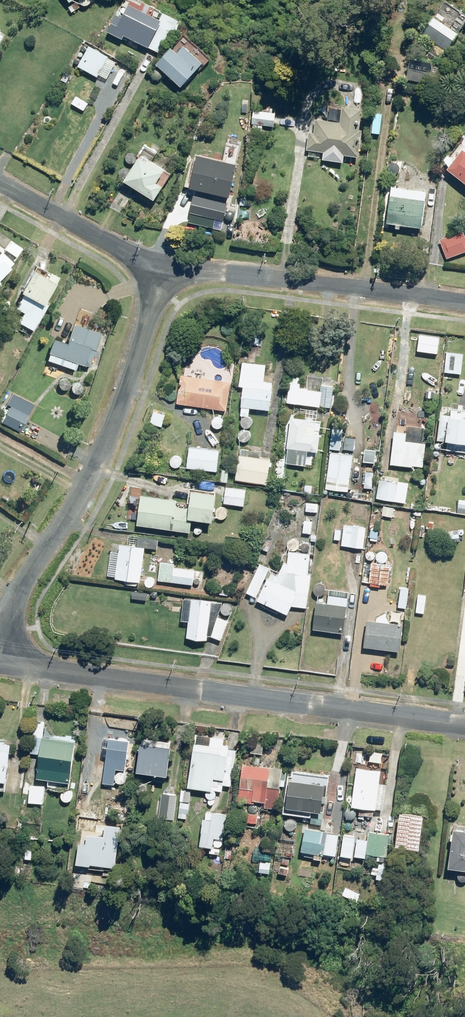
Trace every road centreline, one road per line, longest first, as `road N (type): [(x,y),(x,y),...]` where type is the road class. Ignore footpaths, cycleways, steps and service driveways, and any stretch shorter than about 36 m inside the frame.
road 1 (tertiary): [(0,663),(464,724)]
road 2 (residential): [(165,265),(93,472),(0,618)]
road 3 (residential): [(165,265),(464,302)]
road 4 (residential): [(0,183),(115,248),(165,265)]

